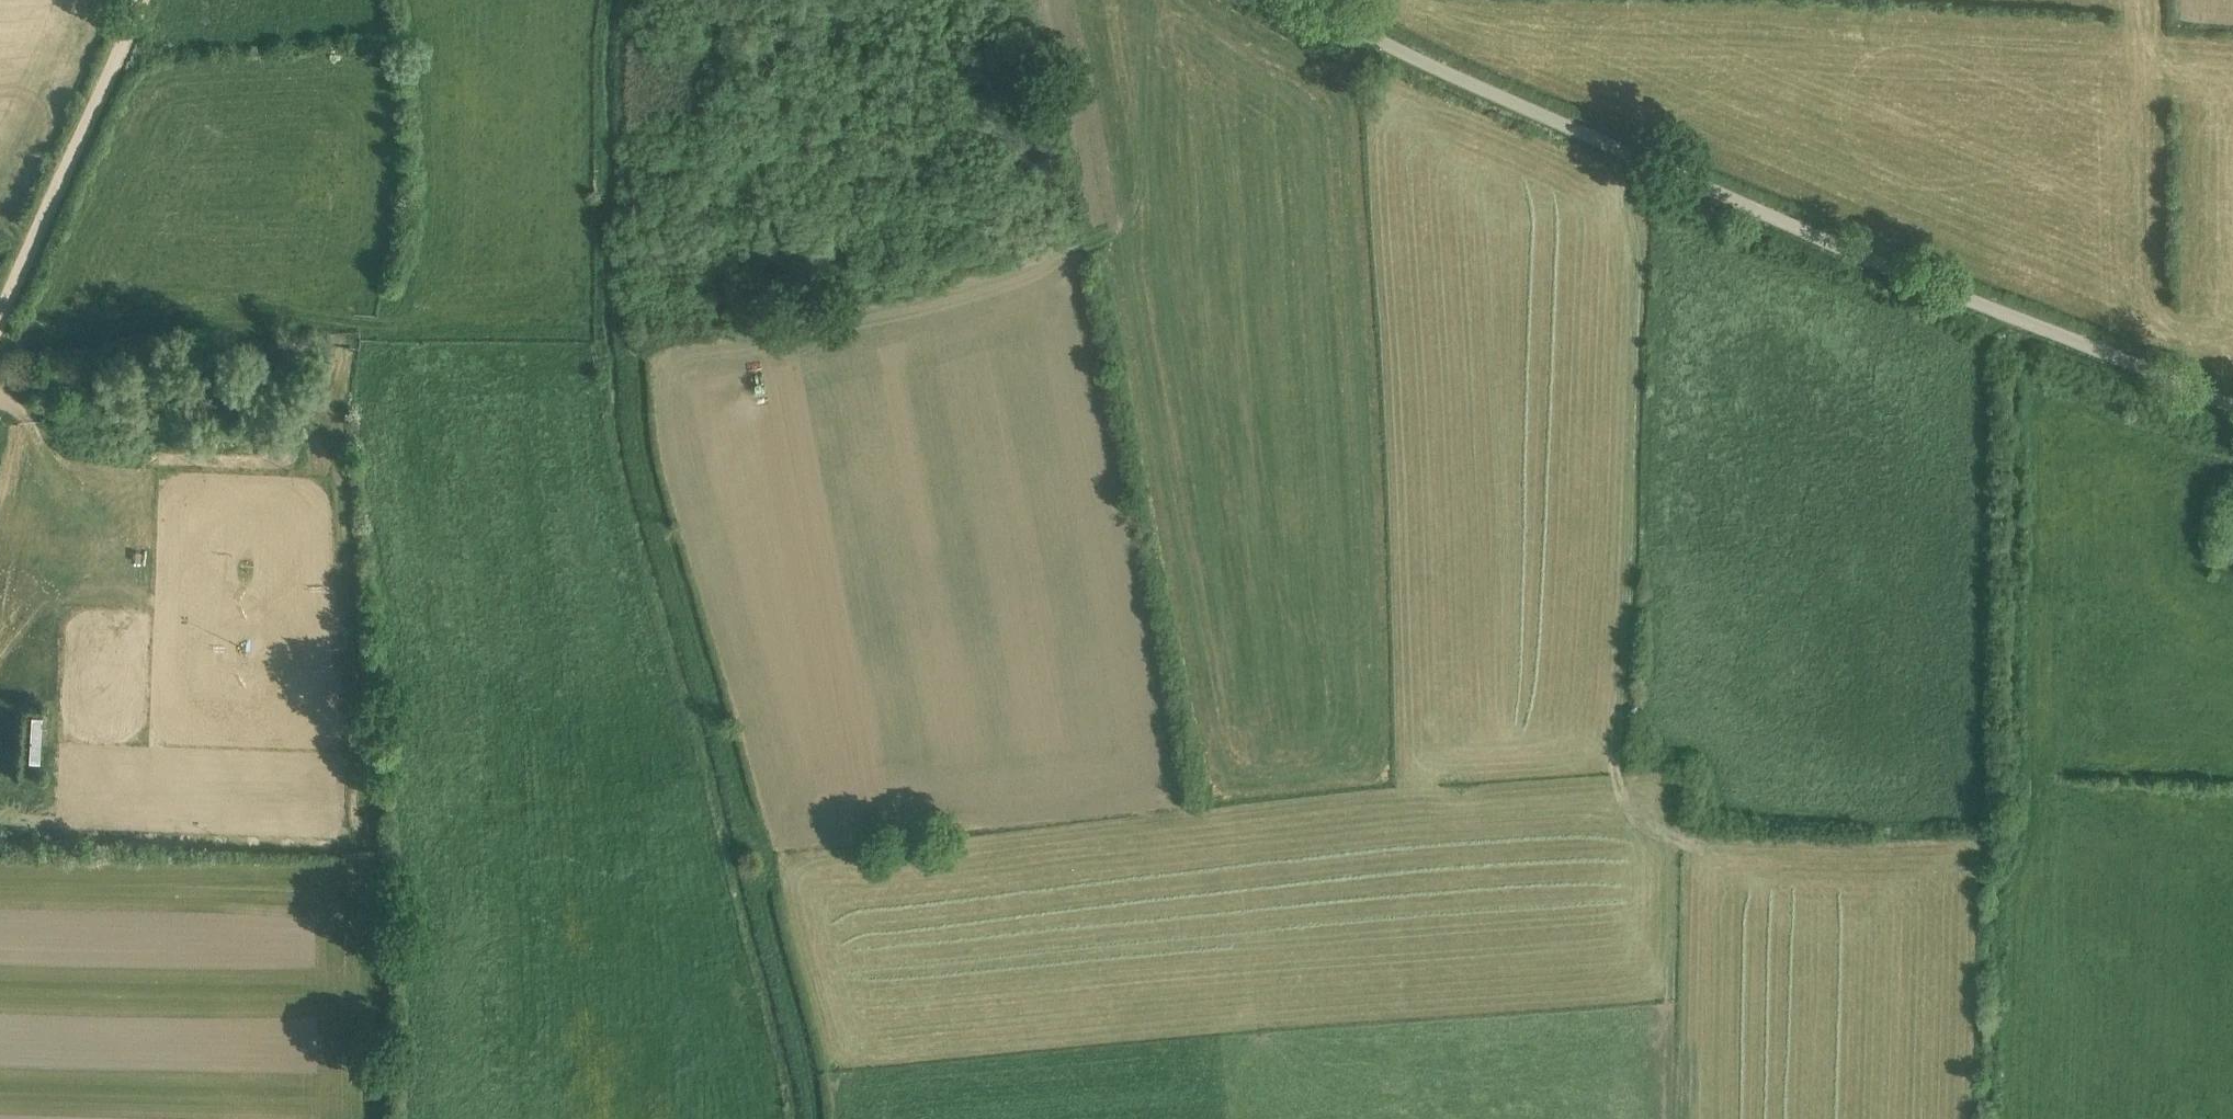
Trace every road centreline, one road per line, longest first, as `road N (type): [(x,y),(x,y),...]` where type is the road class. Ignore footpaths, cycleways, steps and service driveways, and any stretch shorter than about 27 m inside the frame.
road 1 (unclassified): [(1312,0),(1436,66),(1650,163),(2232,406)]
road 2 (track): [(0,319),(145,0)]

